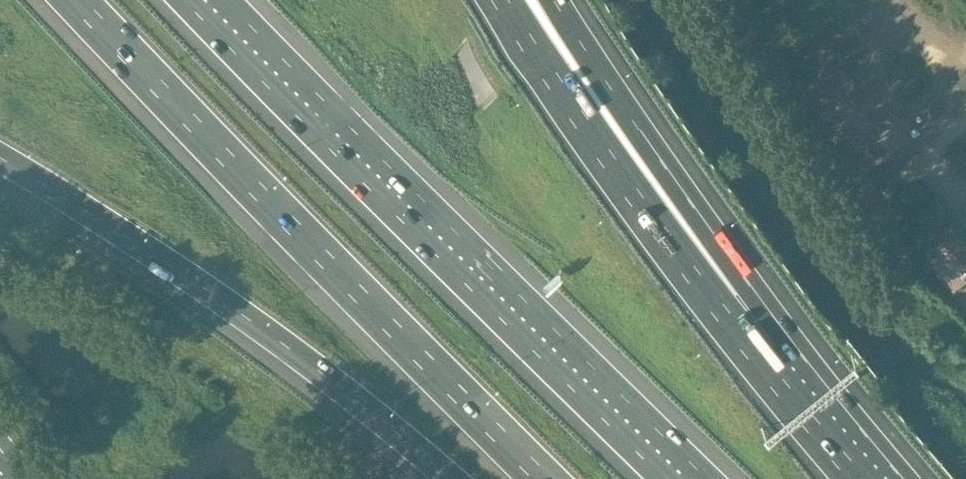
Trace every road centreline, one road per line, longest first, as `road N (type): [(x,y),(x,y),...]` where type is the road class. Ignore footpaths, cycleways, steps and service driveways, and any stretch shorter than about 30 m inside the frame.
road 1 (motorway): [(686,478),(206,0)]
road 2 (motorway): [(79,0),(327,264),(545,478)]
road 3 (motorway): [(0,161),(233,307),(449,478)]
road 4 (motorway): [(764,356),(672,248),(500,0)]
road 5 (motorway): [(764,356),(555,0)]
road 6 (motorway): [(872,478),(764,356)]

